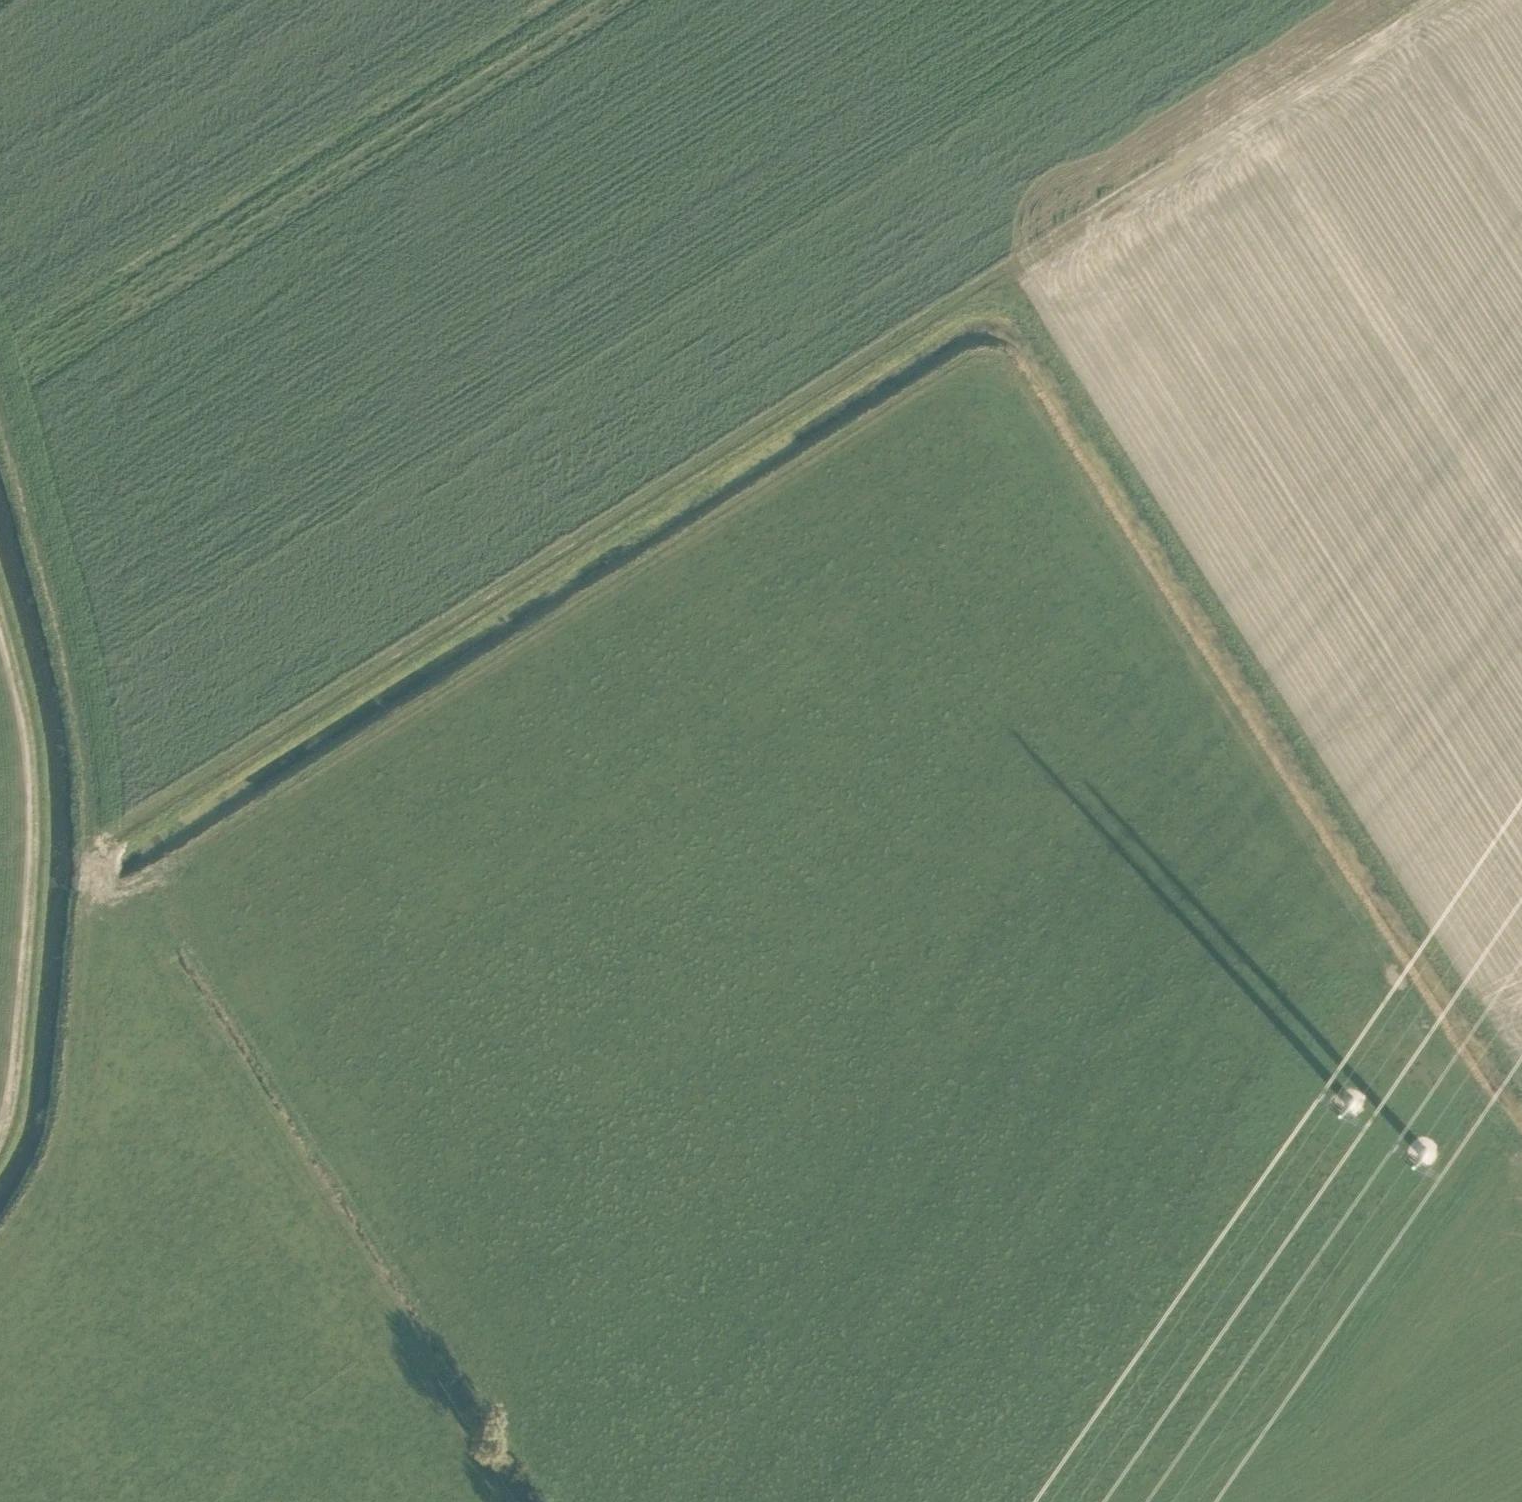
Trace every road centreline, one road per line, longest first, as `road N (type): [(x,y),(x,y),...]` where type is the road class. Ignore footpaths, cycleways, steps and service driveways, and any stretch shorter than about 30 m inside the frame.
road 1 (track): [(504,1501),(434,1385)]

